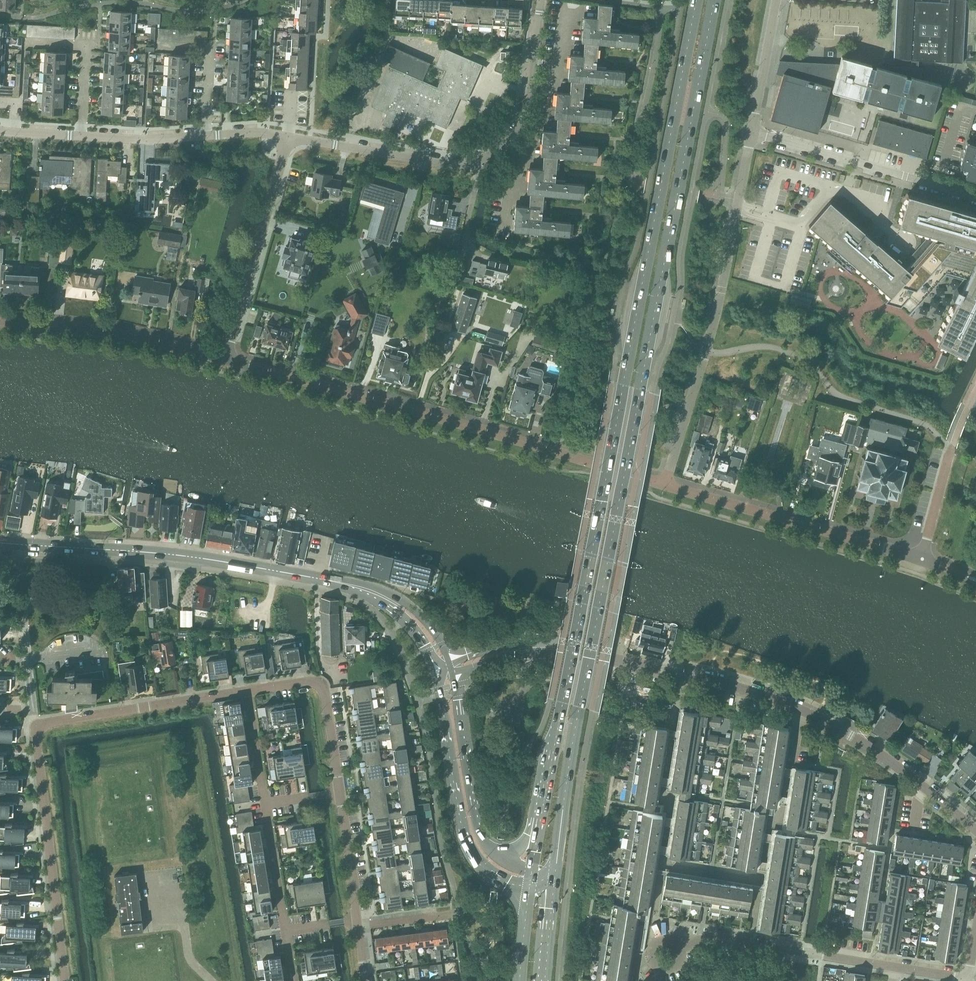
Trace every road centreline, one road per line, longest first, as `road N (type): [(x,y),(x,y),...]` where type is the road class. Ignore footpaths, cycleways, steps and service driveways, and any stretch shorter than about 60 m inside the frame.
road 1 (primary): [(554,882),(588,665),(715,0)]
road 2 (primary): [(697,0),(541,822)]
road 3 (primary): [(378,594),(167,551),(0,544)]
road 4 (unclassified): [(289,136),(478,162),(520,127),(542,0)]
road 5 (residential): [(669,484),(753,132)]
road 6 (residential): [(565,455),(227,360)]
road 7 (residential): [(680,948),(713,938),(970,977)]
road 8 (residential): [(923,558),(669,484)]
road 9 (primary): [(436,669),(468,843),(491,872),(530,887)]
road 10 (residential): [(65,980),(41,727)]
road 11 (unclassified): [(227,360),(289,136)]
road 12 (residential): [(975,195),(753,132)]
road 13 (residential): [(227,360),(113,334),(0,323)]
road 14 (residential): [(975,831),(903,769),(803,709)]
road 15 (residential): [(41,727),(248,691)]
road 16 (residential): [(663,865),(683,670)]
road 17 (residential): [(248,691),(321,686),(340,792)]
road 18 (primary): [(488,846),(454,672)]
road 19 (residential): [(761,880),(803,709)]
road 20 (residential): [(683,670),(549,648)]
road 21 (residential): [(753,132),(778,0)]
road 22 (residential): [(340,792),(358,923)]
road 23 (residential): [(286,930),(266,803)]
road 24 (residential): [(803,709),(683,670)]
road 25 (unclassified): [(81,135),(207,136)]

